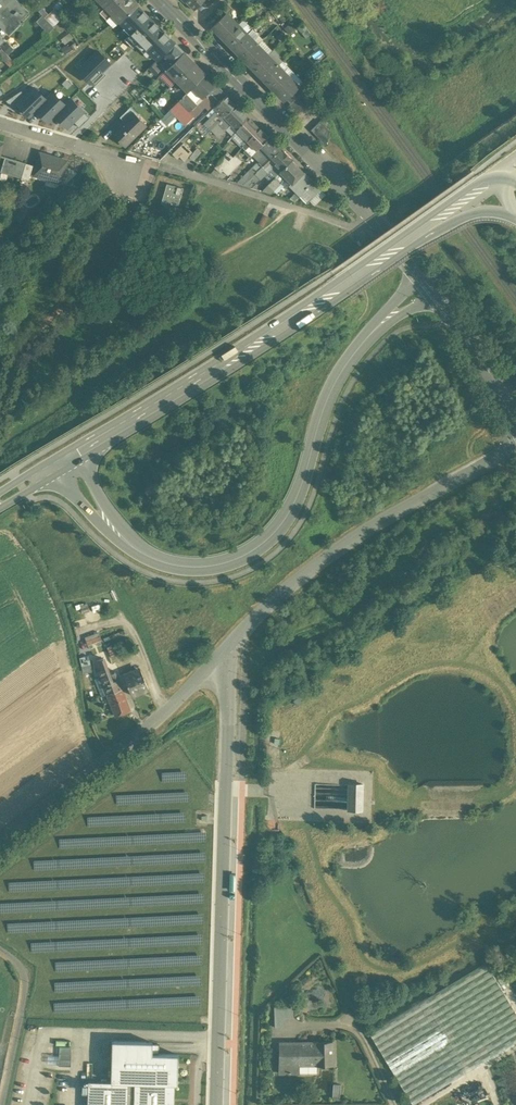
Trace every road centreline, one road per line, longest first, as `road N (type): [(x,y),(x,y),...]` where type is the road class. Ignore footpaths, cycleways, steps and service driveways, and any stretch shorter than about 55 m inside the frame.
road 1 (secondary): [(429,279),(347,358),(327,395),(294,499),(248,551),(189,563),(149,552),(107,517),(67,457)]
road 2 (unclassified): [(229,646),(216,1104)]
road 3 (secondary): [(67,457),(424,226)]
road 4 (residential): [(369,214),(347,225),(0,122)]
road 5 (residential): [(515,445),(349,541),(229,646)]
road 6 (residential): [(229,646),(165,711),(0,842)]
road 7 (residential): [(162,0),(369,214)]
road 8 (residential): [(429,279),(515,423)]

